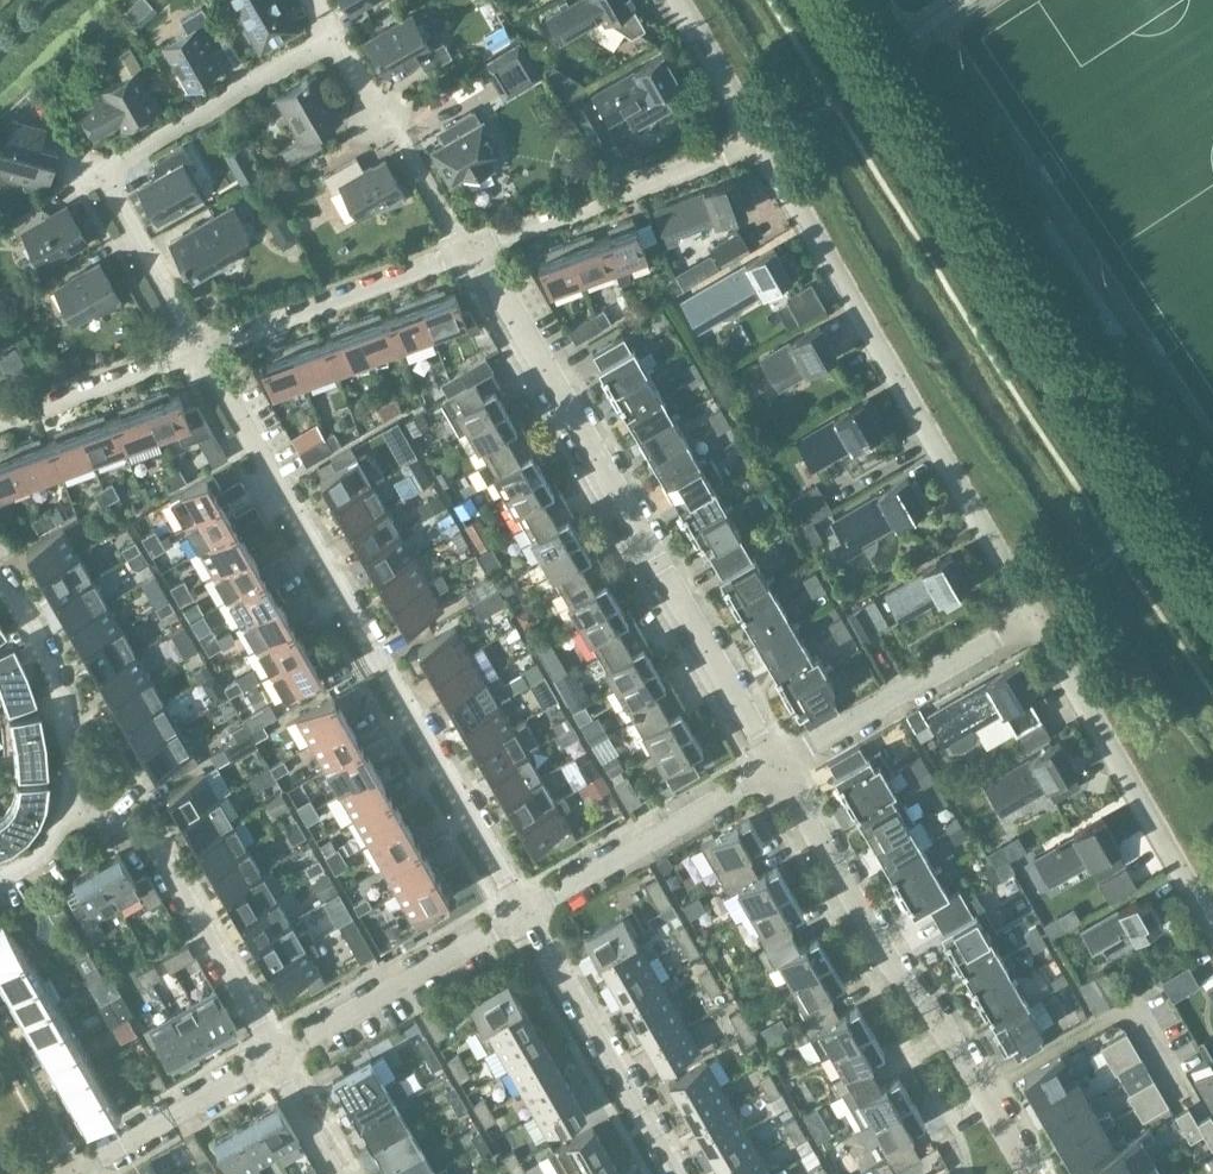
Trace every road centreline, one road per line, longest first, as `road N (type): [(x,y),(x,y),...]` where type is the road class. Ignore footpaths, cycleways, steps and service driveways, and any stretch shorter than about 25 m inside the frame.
road 1 (residential): [(528,916),(202,348)]
road 2 (residential): [(776,765),(474,252)]
road 3 (residential): [(758,140),(1039,623)]
road 4 (residential): [(1027,1173),(776,765)]
road 5 (residential): [(202,348),(97,177),(331,38)]
road 6 (residential): [(1039,623),(1212,923)]
road 7 (residential): [(278,1054),(153,841),(132,827),(69,813)]
road 8 (residential): [(474,252),(758,140)]
road 9 (residential): [(776,765),(1039,623)]
road 10 (residential): [(677,1173),(528,916)]
road 11 (residential): [(528,916),(776,765)]
road 12 (residential): [(202,348),(474,252)]
road 13 (residential): [(278,1054),(528,916)]
road 14 (residential): [(474,252),(331,38)]
road 15 (residential): [(69,813),(73,761),(65,713),(48,661),(0,586)]
road 16 (residential): [(65,1173),(268,1061)]
road 17 (residential): [(0,424),(202,348)]
road 18 (residential): [(677,0),(758,140)]
road 19 (residential): [(335,1173),(268,1061)]

